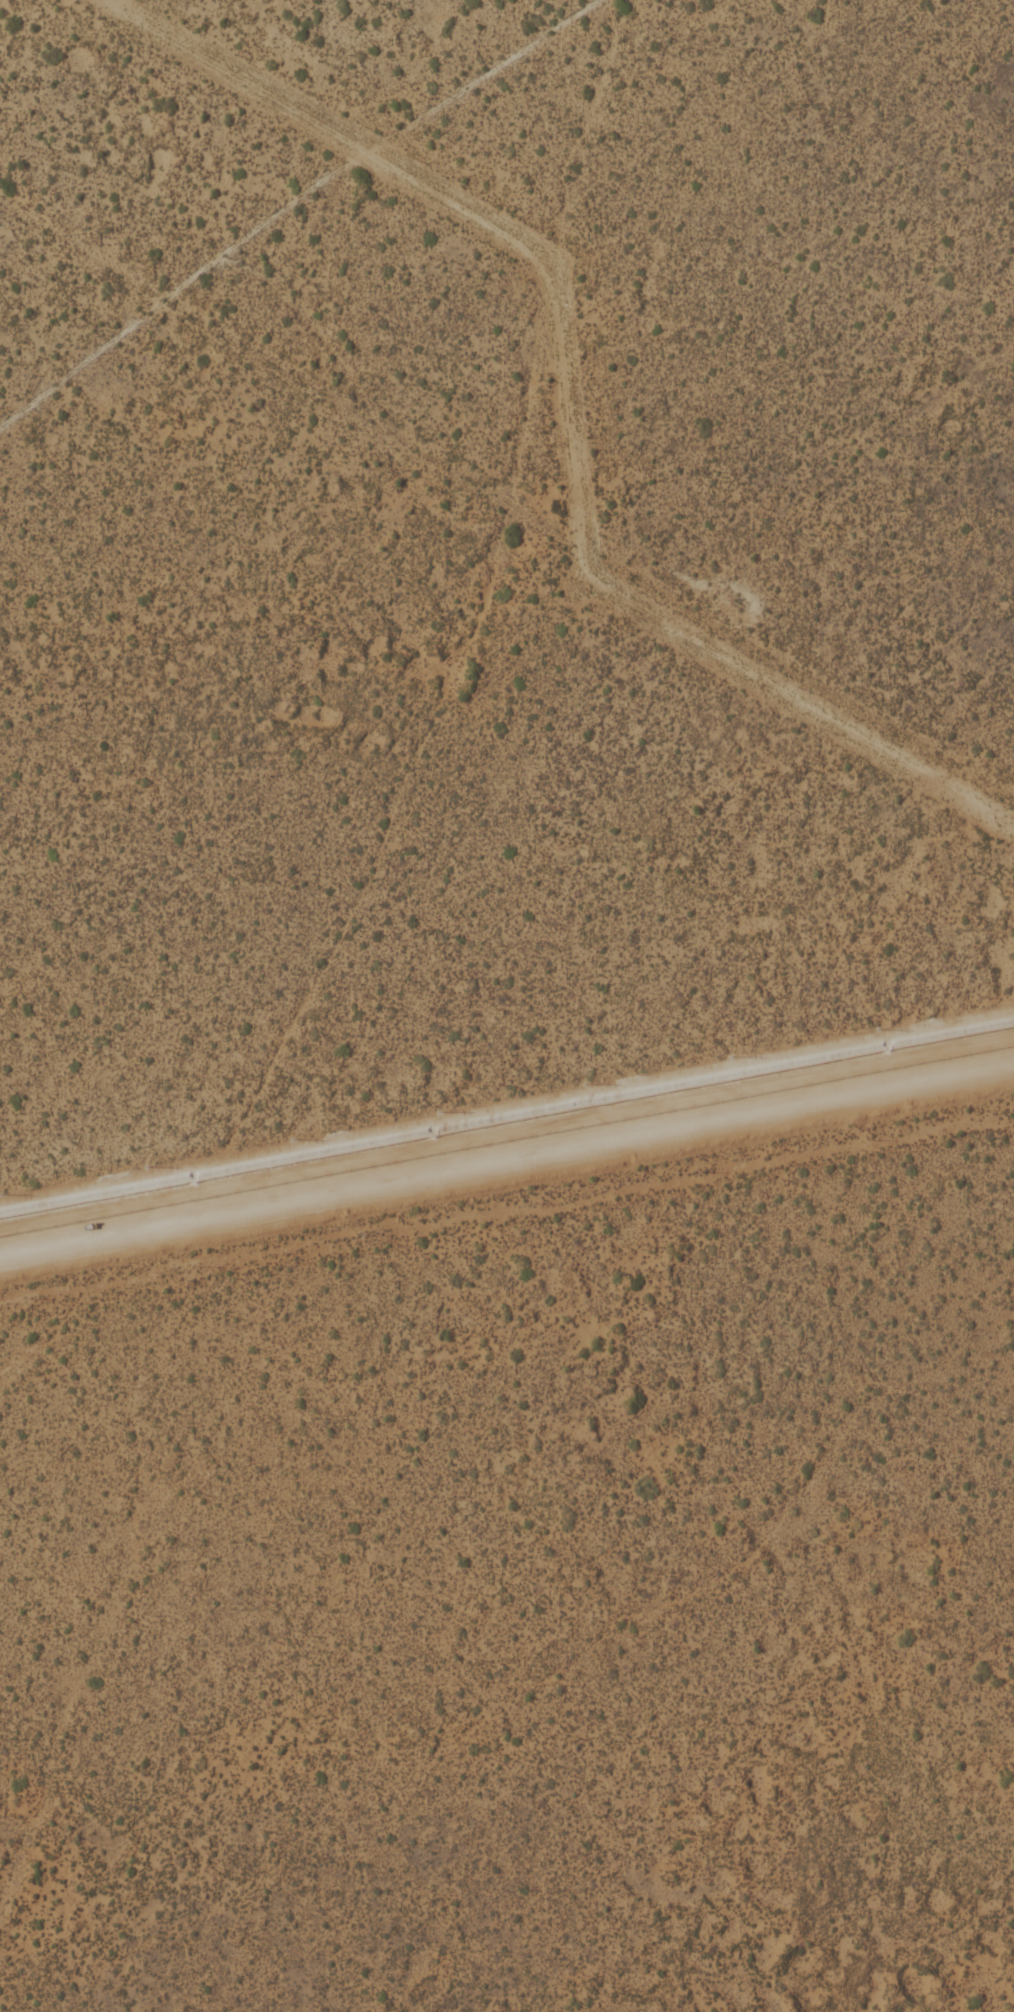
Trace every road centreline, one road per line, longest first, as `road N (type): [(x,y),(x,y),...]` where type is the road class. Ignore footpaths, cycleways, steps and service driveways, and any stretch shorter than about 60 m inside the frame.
road 1 (residential): [(0,409),(359,111),(575,0)]

